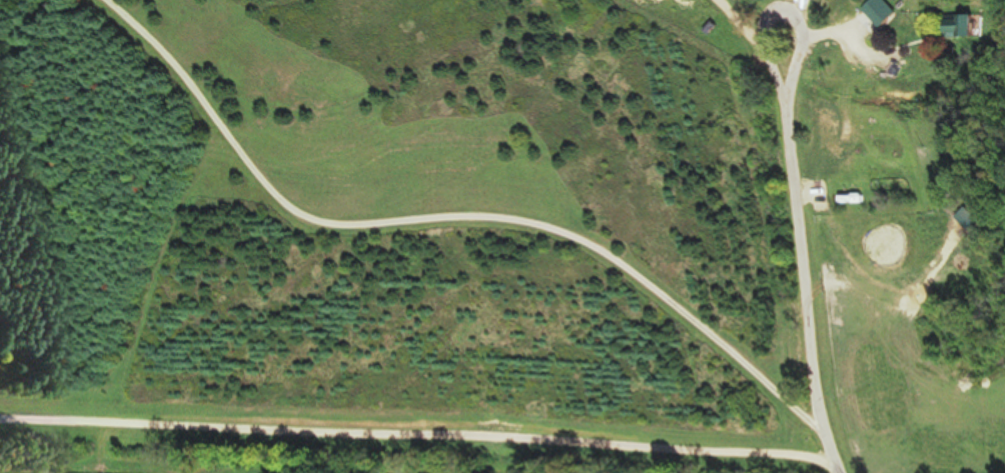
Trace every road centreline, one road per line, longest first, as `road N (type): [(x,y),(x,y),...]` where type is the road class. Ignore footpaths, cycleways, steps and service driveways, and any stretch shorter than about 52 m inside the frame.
road 1 (residential): [(841,472),(810,357),(789,92)]

